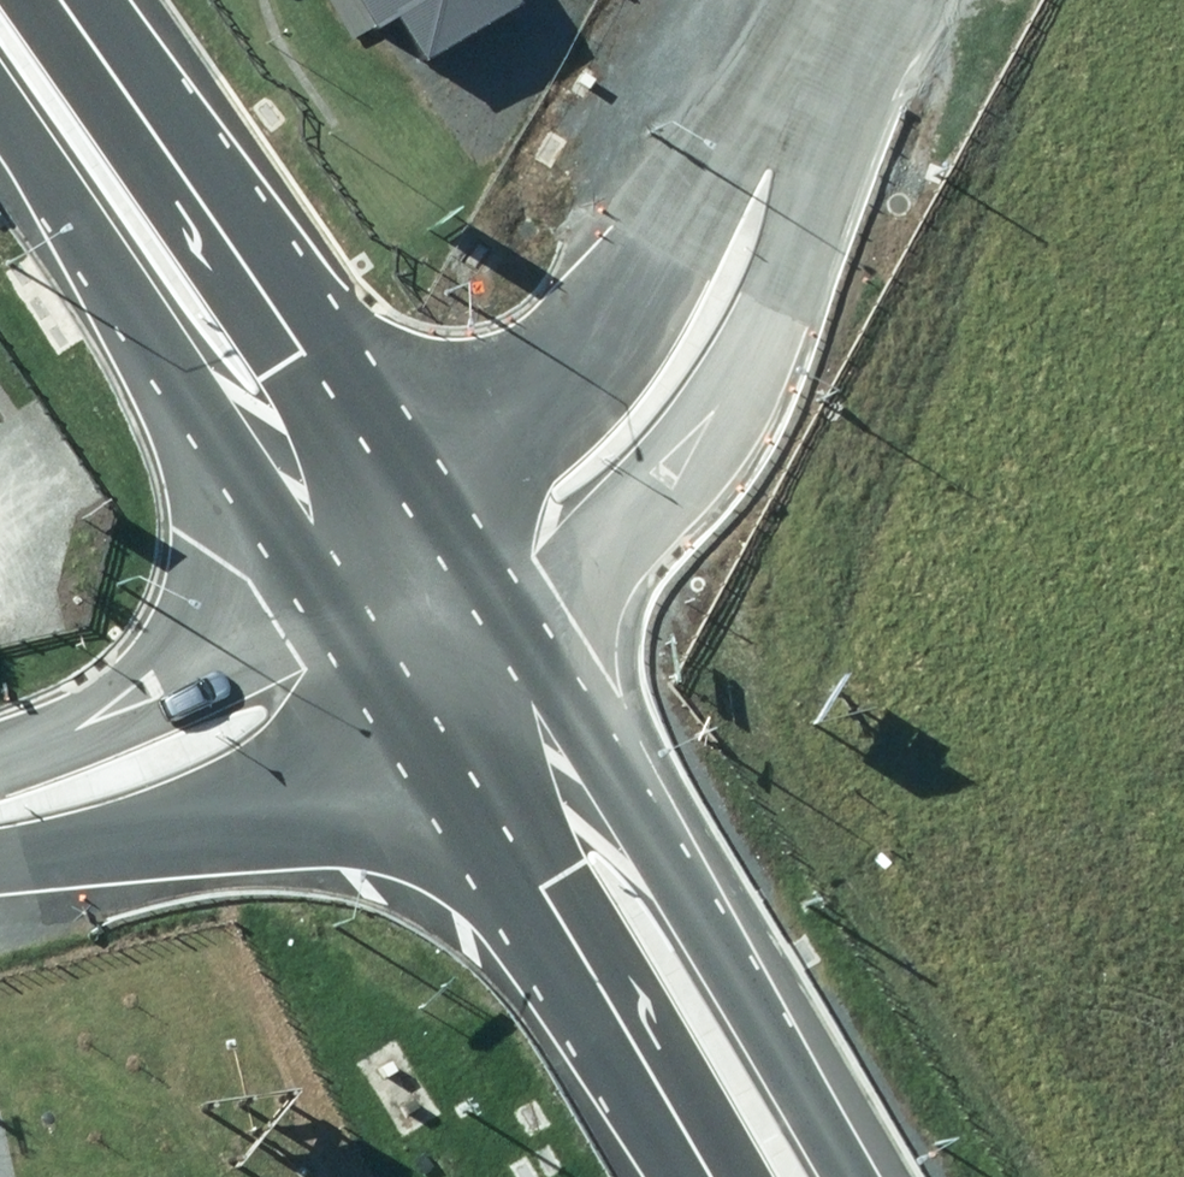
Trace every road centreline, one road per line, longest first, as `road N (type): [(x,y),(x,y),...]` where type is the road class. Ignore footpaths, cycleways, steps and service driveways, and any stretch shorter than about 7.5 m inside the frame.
road 1 (trunk): [(539,642),(852,1176)]
road 2 (trunk): [(113,0),(452,503)]
road 3 (trunk): [(319,598),(0,127)]
road 4 (trunk): [(670,1176),(399,716)]
road 5 (unclassified): [(751,178),(762,287),(625,528),(539,642)]
road 6 (unclassified): [(452,503),(569,392),(674,231),(751,178)]
road 7 (tertiary): [(399,716),(126,803),(0,807)]
road 8 (tertiary): [(0,773),(319,598)]
road 9 (unclassified): [(849,0),(751,178)]
road 10 (trunk): [(452,503),(539,642)]
road 11 (tertiary): [(319,598),(452,503)]
road 12 (tertiary): [(539,642),(399,716)]
road 13 (trunk): [(399,716),(319,598)]

